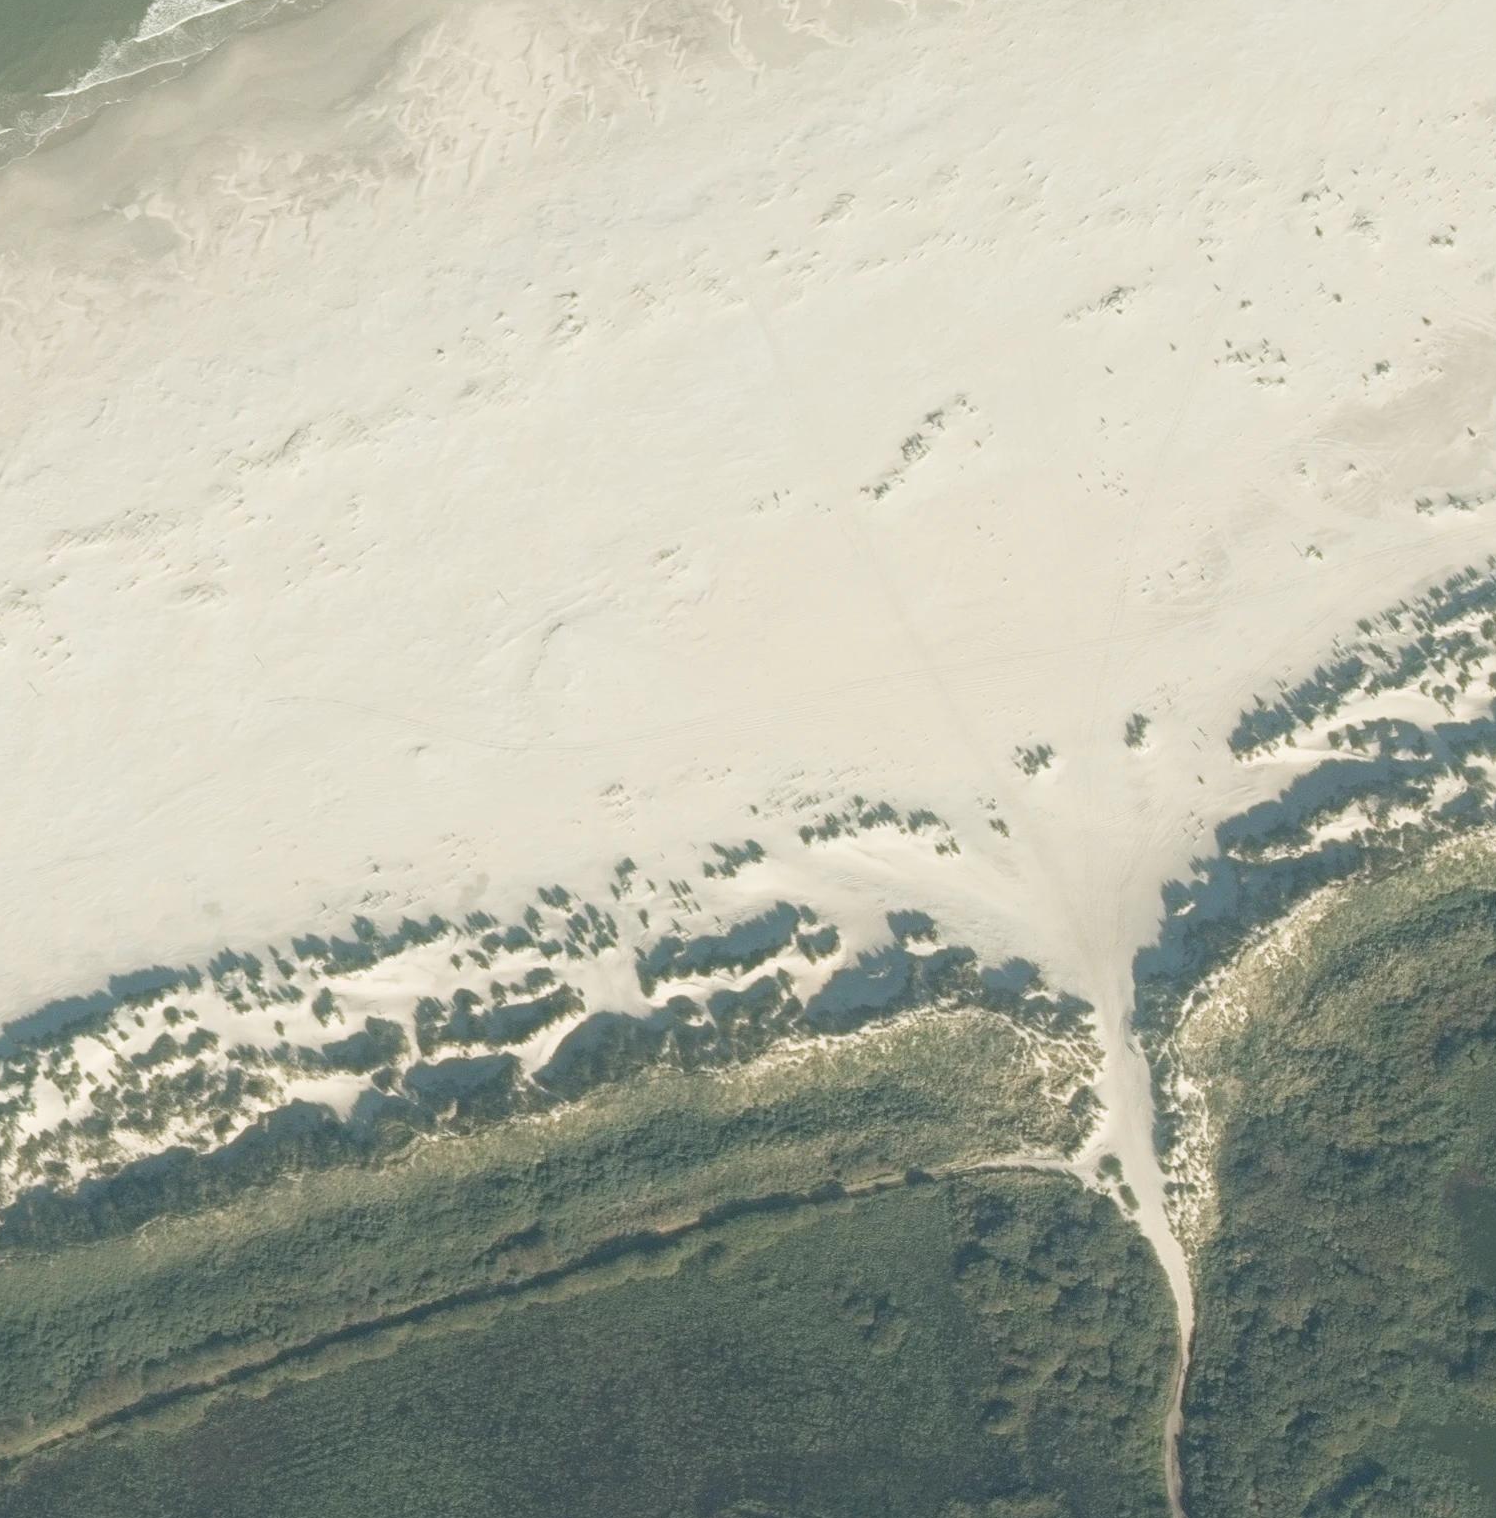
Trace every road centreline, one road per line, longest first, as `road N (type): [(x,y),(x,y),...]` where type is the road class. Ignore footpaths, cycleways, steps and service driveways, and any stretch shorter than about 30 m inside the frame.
road 1 (track): [(1022,739),(1495,548)]

